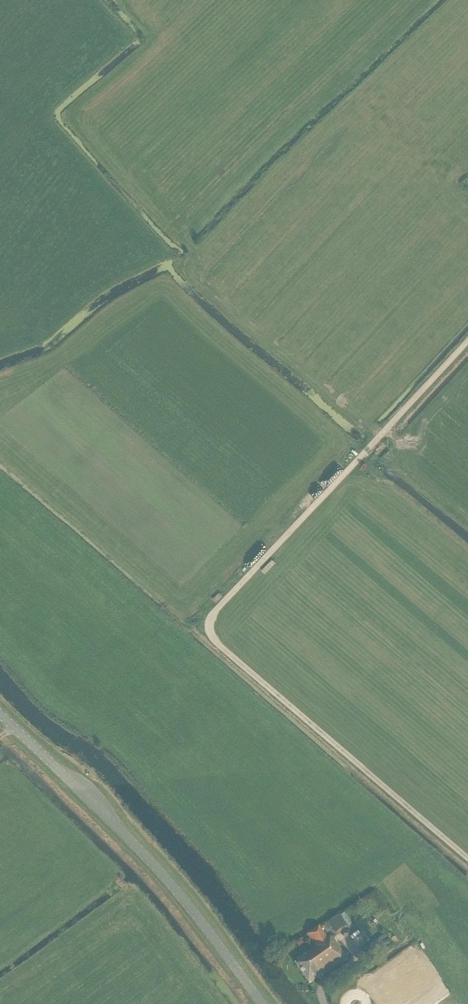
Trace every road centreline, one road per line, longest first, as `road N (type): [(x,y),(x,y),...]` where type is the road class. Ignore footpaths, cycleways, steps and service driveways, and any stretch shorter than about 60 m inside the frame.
road 1 (tertiary): [(263,1003),(161,869),(0,712)]

